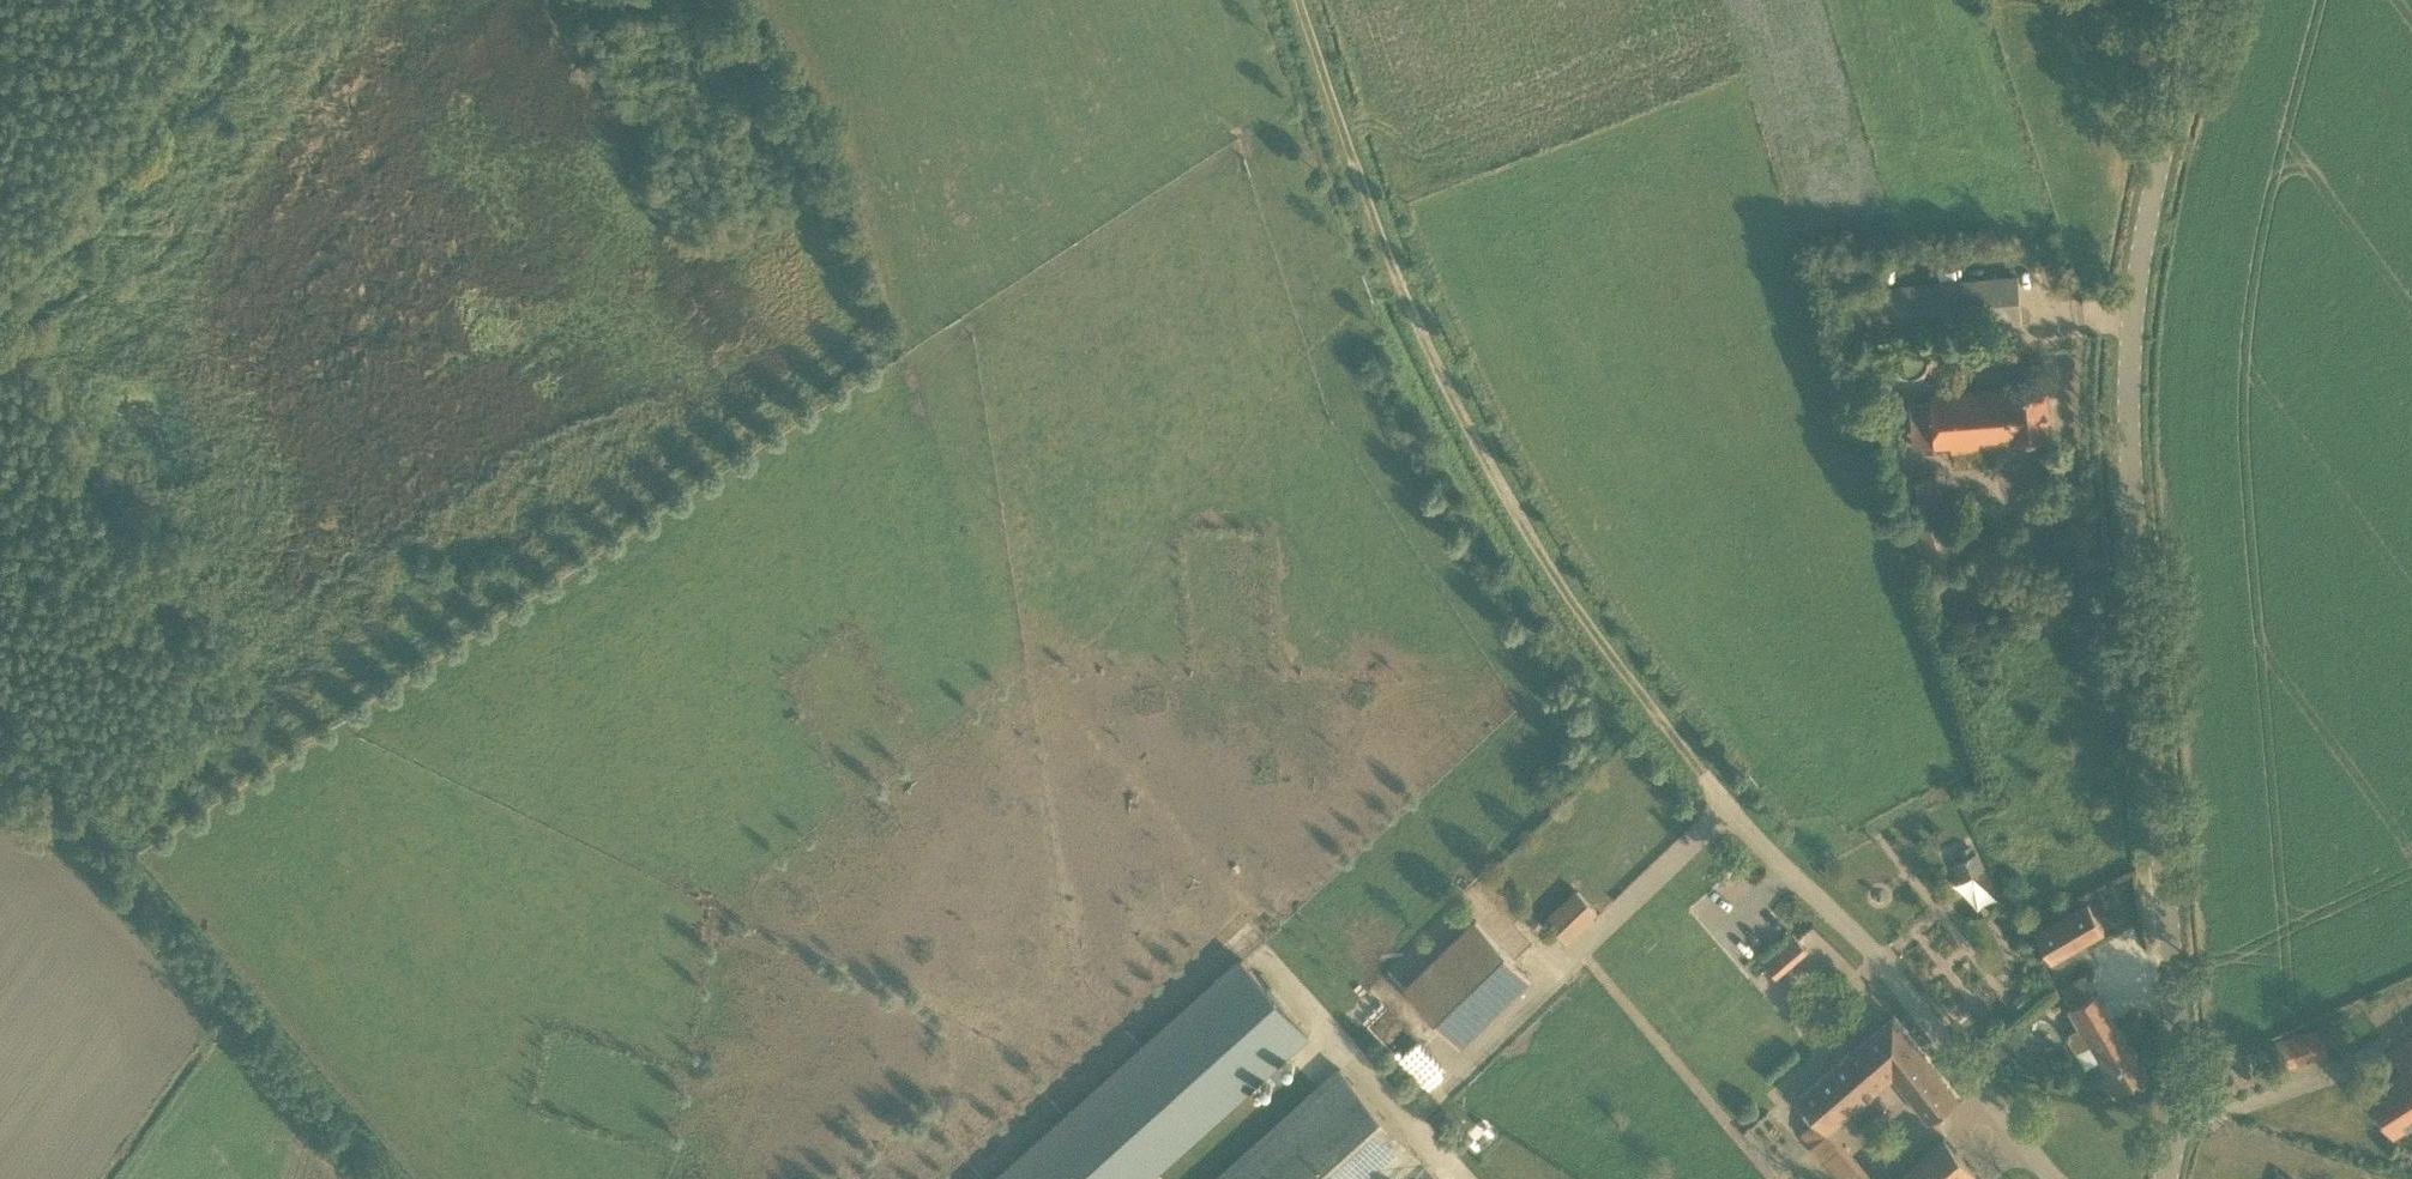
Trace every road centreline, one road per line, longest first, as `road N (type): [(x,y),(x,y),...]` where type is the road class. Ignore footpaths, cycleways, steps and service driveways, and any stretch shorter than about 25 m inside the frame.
road 1 (tertiary): [(2168,1178),(2178,1120),(2181,1017),(2146,510),(2145,350),(2154,227),(2199,0)]
road 2 (track): [(1300,0),(1410,310),(1472,433),(1573,605),(1702,774)]
road 3 (unclassified): [(1702,774),(1792,877),(1850,924),(2054,1178)]

